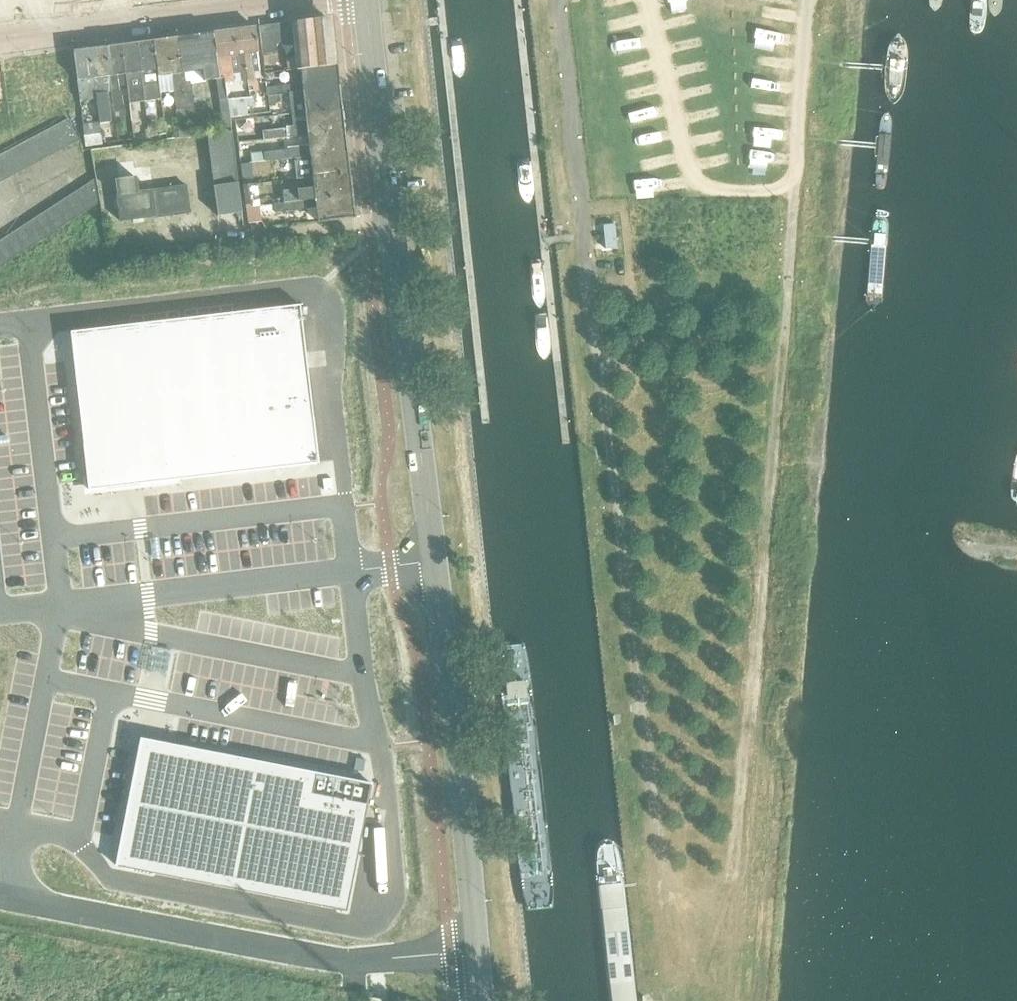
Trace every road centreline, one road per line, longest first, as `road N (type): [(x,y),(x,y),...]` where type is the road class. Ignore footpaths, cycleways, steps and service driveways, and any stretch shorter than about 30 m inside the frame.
road 1 (track): [(794,192),(735,843),(728,876),(703,886)]
road 2 (primary): [(437,566),(368,0)]
road 3 (residential): [(1,893),(416,971),(482,974)]
road 4 (primary): [(482,974),(437,566)]
road 5 (residential): [(0,37),(308,0)]

